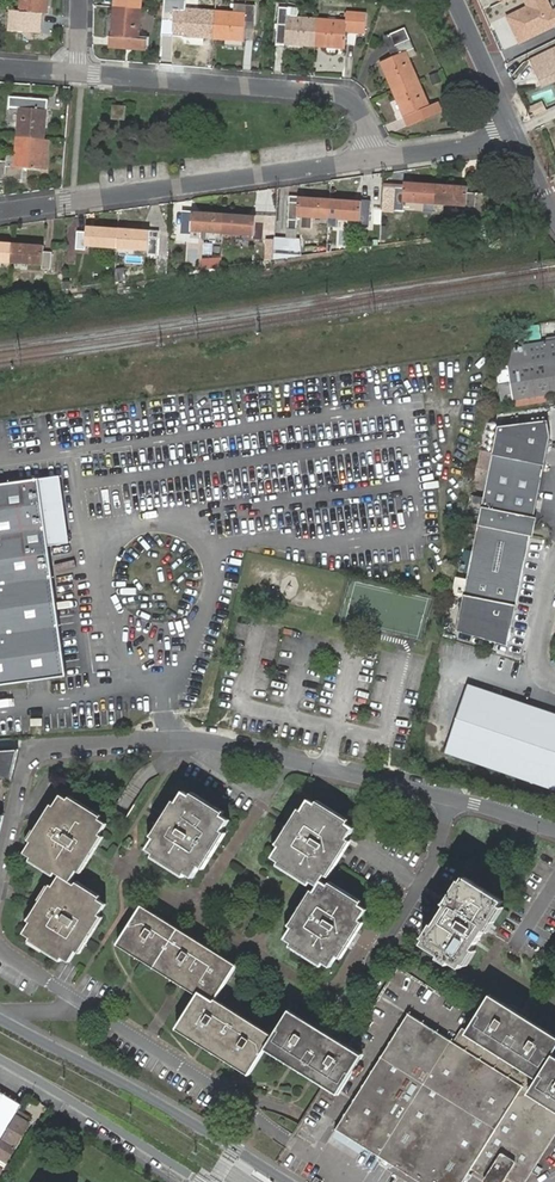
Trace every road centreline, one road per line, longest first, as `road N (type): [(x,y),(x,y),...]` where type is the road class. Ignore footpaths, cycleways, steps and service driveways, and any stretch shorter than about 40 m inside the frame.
road 1 (residential): [(554,831),(474,803),(203,743),(41,751),(26,768),(0,878)]
road 2 (residential): [(375,163),(0,213)]
road 3 (residential): [(77,73),(340,95),(356,106),(375,163)]
road 4 (secondary): [(286,1181),(0,1019)]
road 5 (unclassified): [(305,1153),(399,998),(448,1025)]
road 6 (secondary): [(0,1059),(176,1166)]
road 7 (tertiary): [(455,0),(514,134)]
road 8 (residential): [(514,134),(375,163)]
road 9 (residential): [(554,683),(538,674),(533,659),(554,563)]

